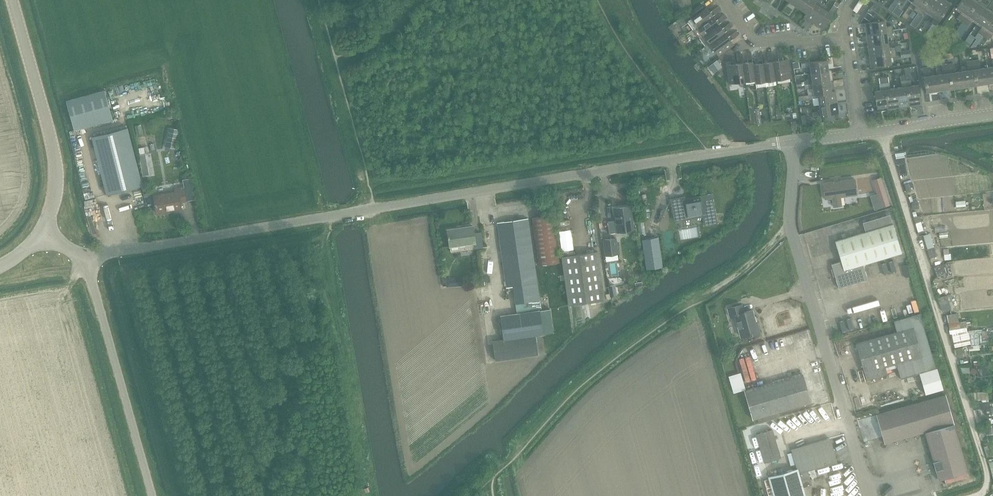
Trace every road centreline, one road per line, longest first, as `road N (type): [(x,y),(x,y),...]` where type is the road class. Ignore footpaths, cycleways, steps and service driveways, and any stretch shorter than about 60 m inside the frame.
road 1 (tertiary): [(85,256),(793,142)]
road 2 (track): [(881,130),(986,470),(981,495)]
road 3 (unclassified): [(870,495),(790,227),(793,142)]
road 4 (unclassified): [(152,495),(85,256)]
road 5 (tertiary): [(42,232),(55,158),(12,0)]
road 6 (residential): [(846,36),(755,40),(725,0)]
road 7 (tertiary): [(861,133),(992,114)]
road 8 (track): [(692,305),(790,227)]

